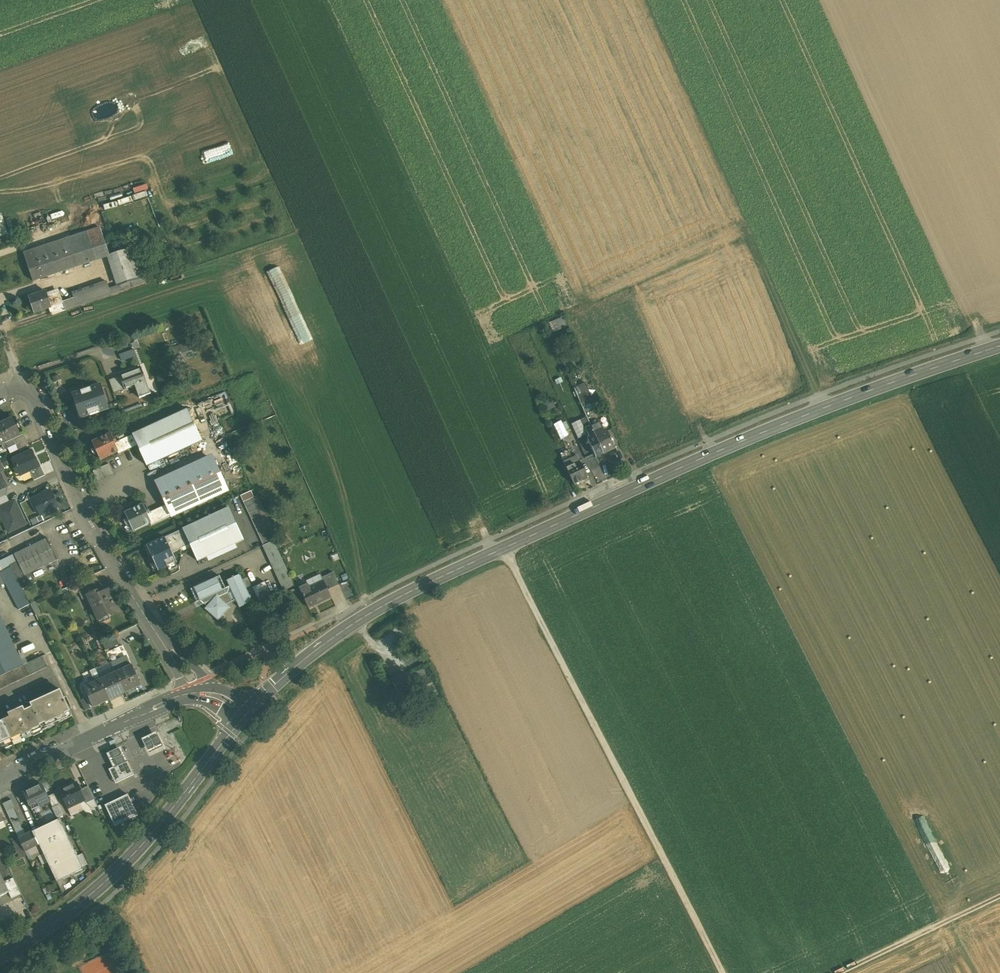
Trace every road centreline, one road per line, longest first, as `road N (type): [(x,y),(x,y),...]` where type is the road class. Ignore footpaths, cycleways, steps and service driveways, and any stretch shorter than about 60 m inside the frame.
road 1 (secondary): [(255,705),(332,638),(428,583),(751,437),(999,347)]
road 2 (track): [(504,549),(724,972)]
road 3 (secondary): [(0,954),(51,925),(132,856),(239,721)]
road 4 (tertiary): [(176,698),(0,781)]
road 5 (track): [(825,408),(751,238)]
road 6 (residential): [(155,631),(68,470)]
road 7 (track): [(842,972),(999,897)]
road 8 (residential): [(68,470),(32,383),(0,398)]

